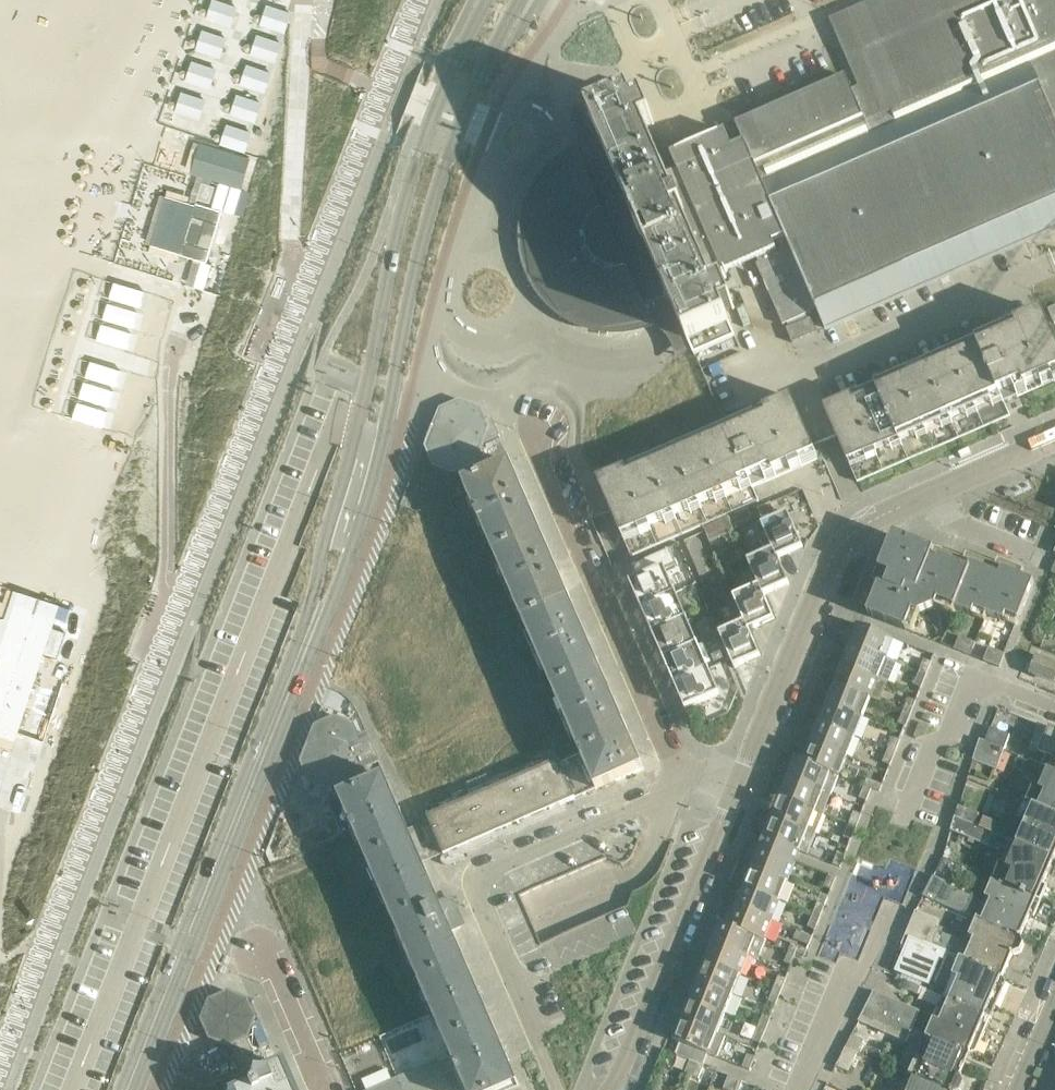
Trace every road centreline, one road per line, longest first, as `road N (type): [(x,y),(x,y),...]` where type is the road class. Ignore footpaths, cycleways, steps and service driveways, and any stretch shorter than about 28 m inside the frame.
road 1 (secondary): [(316,617),(342,577),(369,493),(445,162),(517,0)]
road 2 (secondary): [(487,0),(411,171),(363,414),(323,548),(316,617)]
road 3 (secondary): [(129,1089),(316,617)]
road 4 (residential): [(737,797),(670,768),(526,430)]
road 5 (residential): [(927,501),(850,548),(830,578),(737,797)]
road 6 (residential): [(737,797),(616,1089)]
road 7 (residential): [(911,804),(933,750),(955,738),(982,671),(1054,702)]
road 8 (residential): [(324,1089),(259,943)]
road 9 (residential): [(927,501),(1054,444)]

